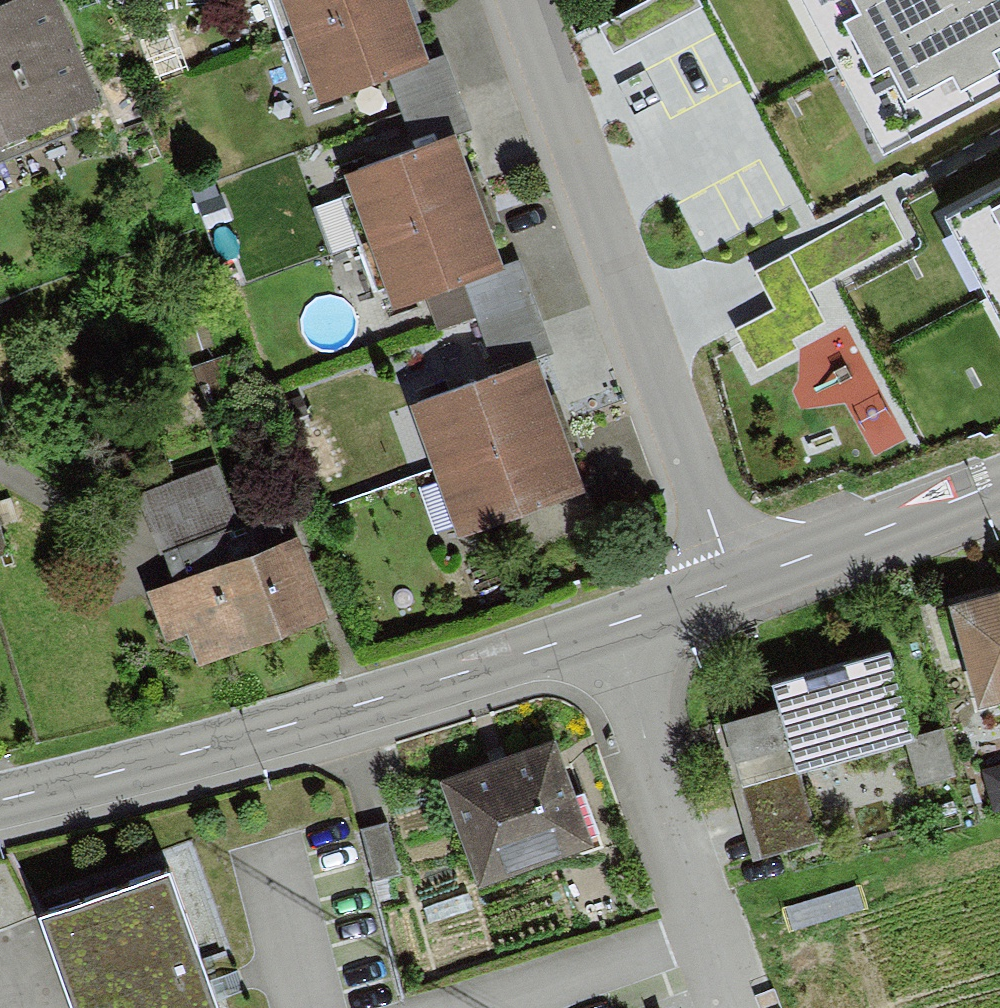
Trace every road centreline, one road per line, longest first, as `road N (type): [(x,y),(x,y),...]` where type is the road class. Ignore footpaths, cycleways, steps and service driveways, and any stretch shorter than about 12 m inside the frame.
road 1 (tertiary): [(601,626),(0,799)]
road 2 (residential): [(732,581),(518,0)]
road 3 (residential): [(601,626),(738,1007)]
road 4 (tertiary): [(999,481),(732,581)]
road 5 (tertiary): [(732,581),(601,626)]

